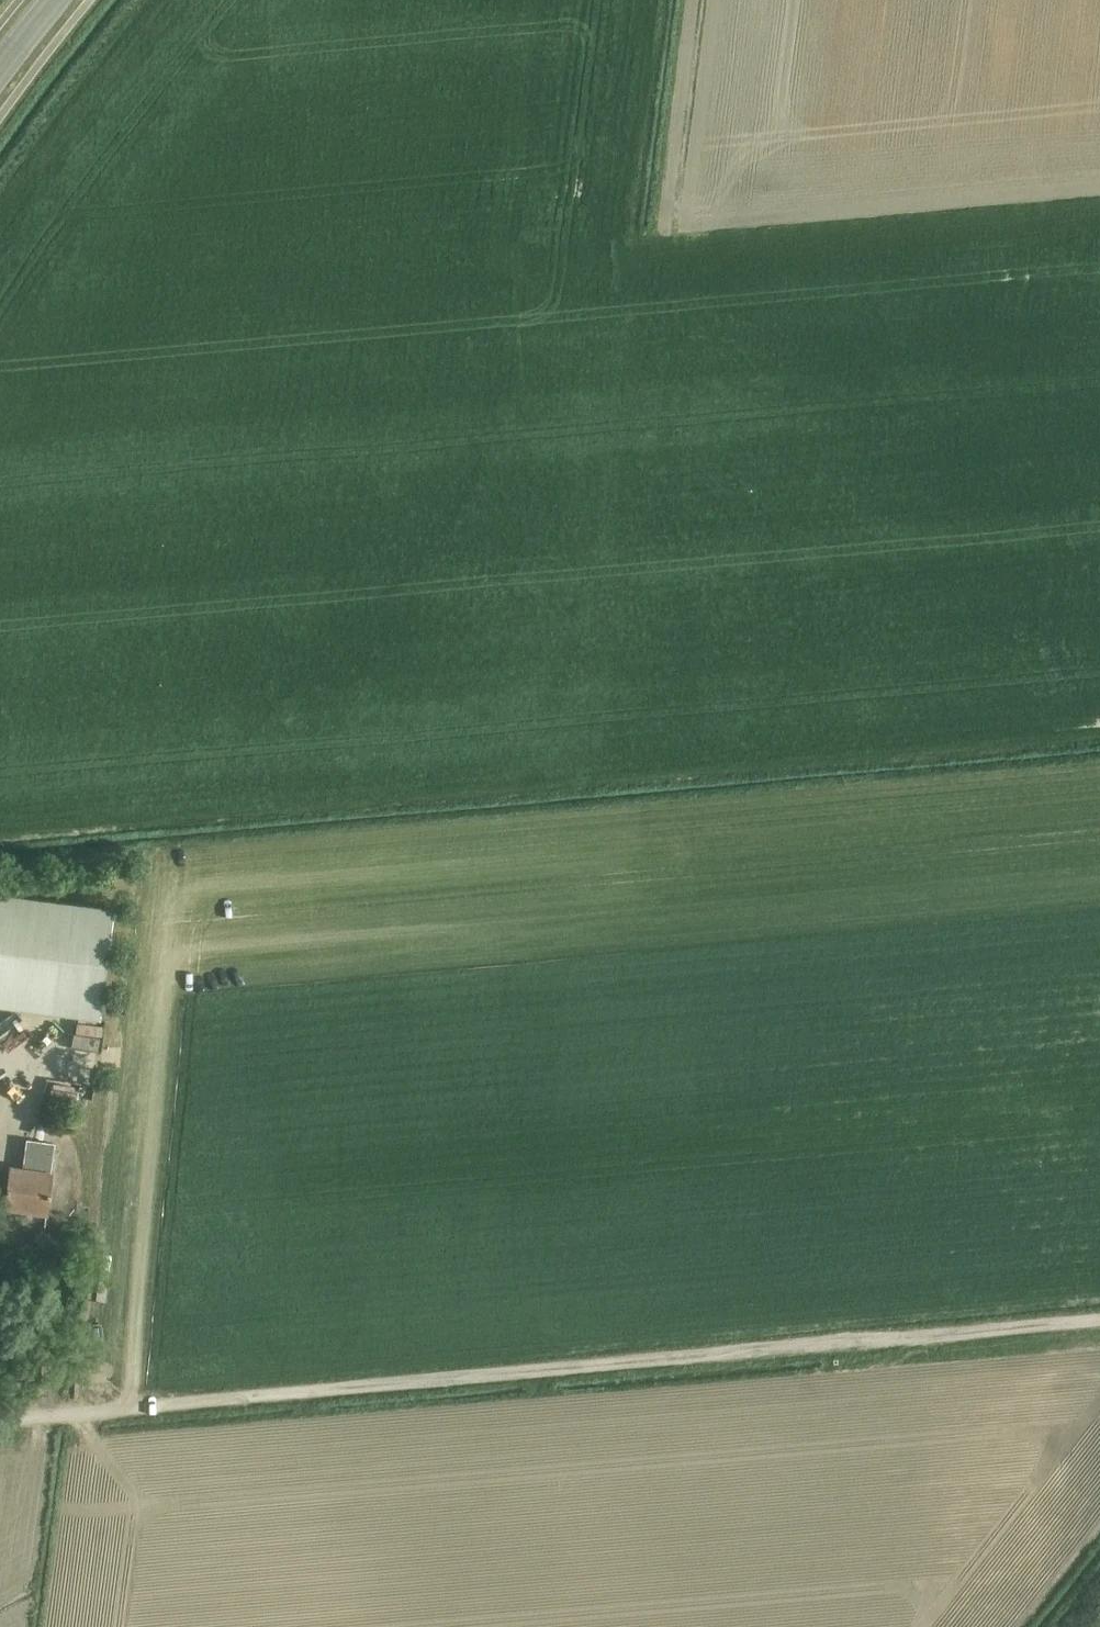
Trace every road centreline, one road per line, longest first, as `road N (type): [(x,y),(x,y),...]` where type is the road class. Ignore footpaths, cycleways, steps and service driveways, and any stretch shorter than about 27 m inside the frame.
road 1 (unclassified): [(0,1421),(1099,1317)]

